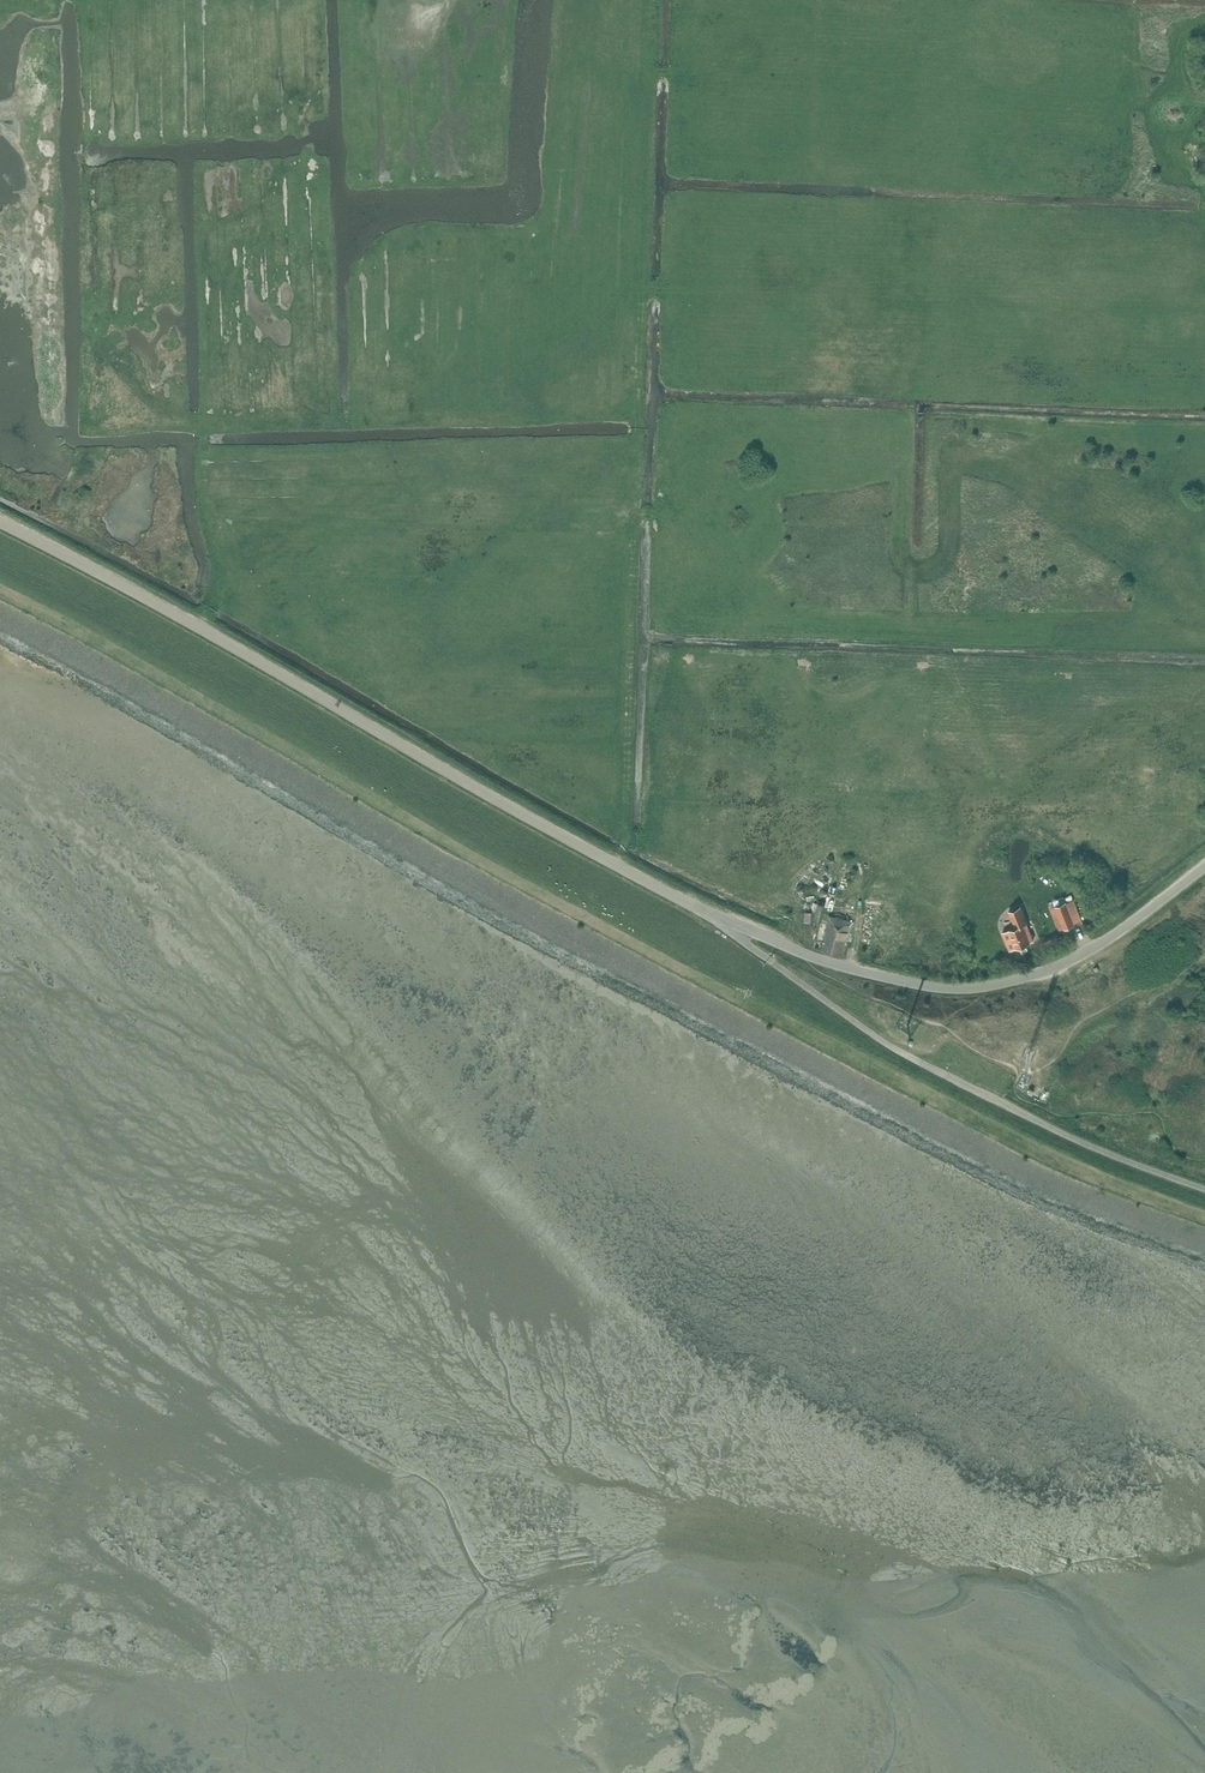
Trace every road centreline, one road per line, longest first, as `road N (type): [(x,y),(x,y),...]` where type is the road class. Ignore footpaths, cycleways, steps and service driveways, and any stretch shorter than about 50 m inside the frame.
road 1 (unclassified): [(0,524),(684,903),(850,969),(952,990),(1036,977),(1114,937),(1204,869)]

